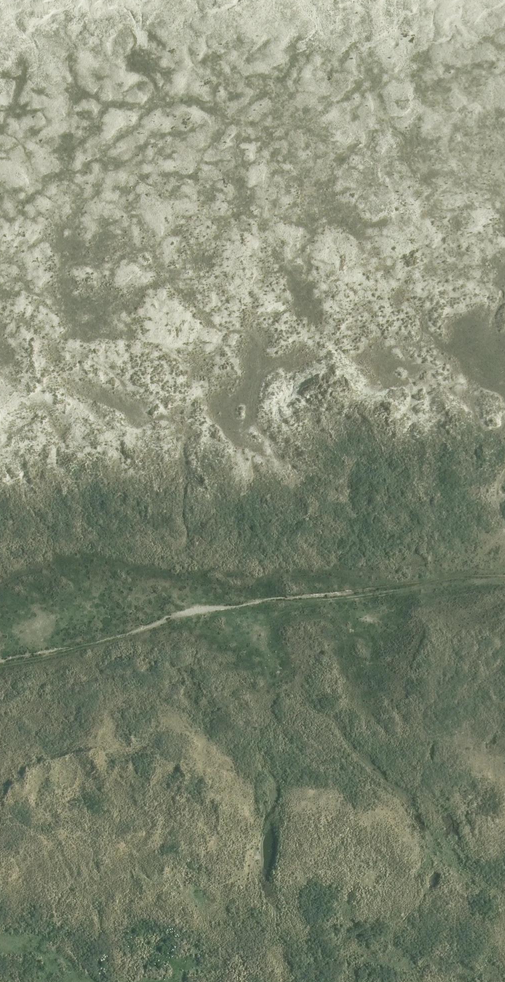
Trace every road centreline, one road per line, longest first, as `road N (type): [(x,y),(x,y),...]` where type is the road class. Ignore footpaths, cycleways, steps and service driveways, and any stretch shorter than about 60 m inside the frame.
road 1 (track): [(0,662),(280,599),(504,577)]

